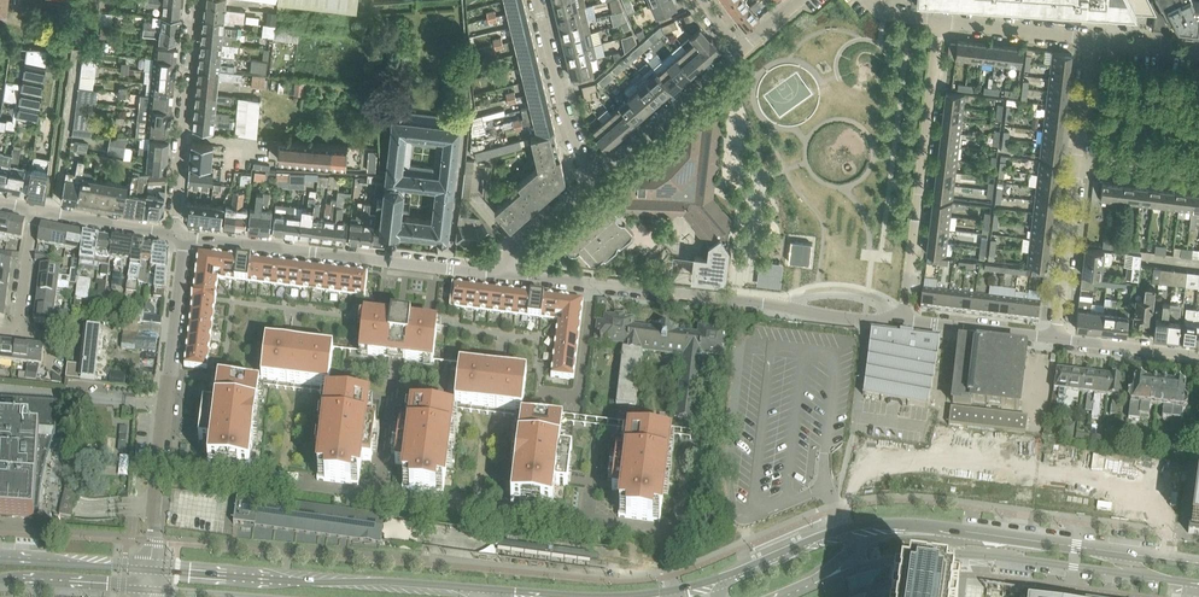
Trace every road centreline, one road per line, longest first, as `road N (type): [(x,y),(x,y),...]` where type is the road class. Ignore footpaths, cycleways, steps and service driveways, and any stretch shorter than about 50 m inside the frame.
road 1 (tertiary): [(1198,566),(911,521),(837,531),(709,581),(639,595),(152,567)]
road 2 (tertiary): [(791,596),(862,568),(937,554),(1198,585)]
road 3 (residential): [(152,567),(181,237)]
road 4 (residential): [(508,275),(181,237)]
road 5 (residential): [(903,321),(594,285)]
road 6 (unclassified): [(903,321),(938,22)]
road 7 (residential): [(194,0),(171,235)]
road 8 (unclassified): [(592,179),(739,50)]
road 9 (residential): [(537,0),(565,117),(592,179)]
road 10 (residential): [(1056,339),(1077,169)]
road 11 (residential): [(1093,40),(938,22)]
road 12 (residential): [(1056,339),(903,321)]
road 13 (tertiary): [(152,567),(0,557)]
road 14 (residential): [(594,285),(581,396),(541,391)]
road 15 (tertiary): [(0,580),(151,590)]
road 16 (residential): [(1198,355),(1056,339)]
road 17 (residential): [(171,235),(36,211)]
road 18 (unclassified): [(508,275),(511,249),(592,179)]
road 19 (residential): [(1077,169),(1093,40)]
road 20 (unclassified): [(14,338),(36,211)]
road 21 (residential): [(1198,183),(1077,169)]

